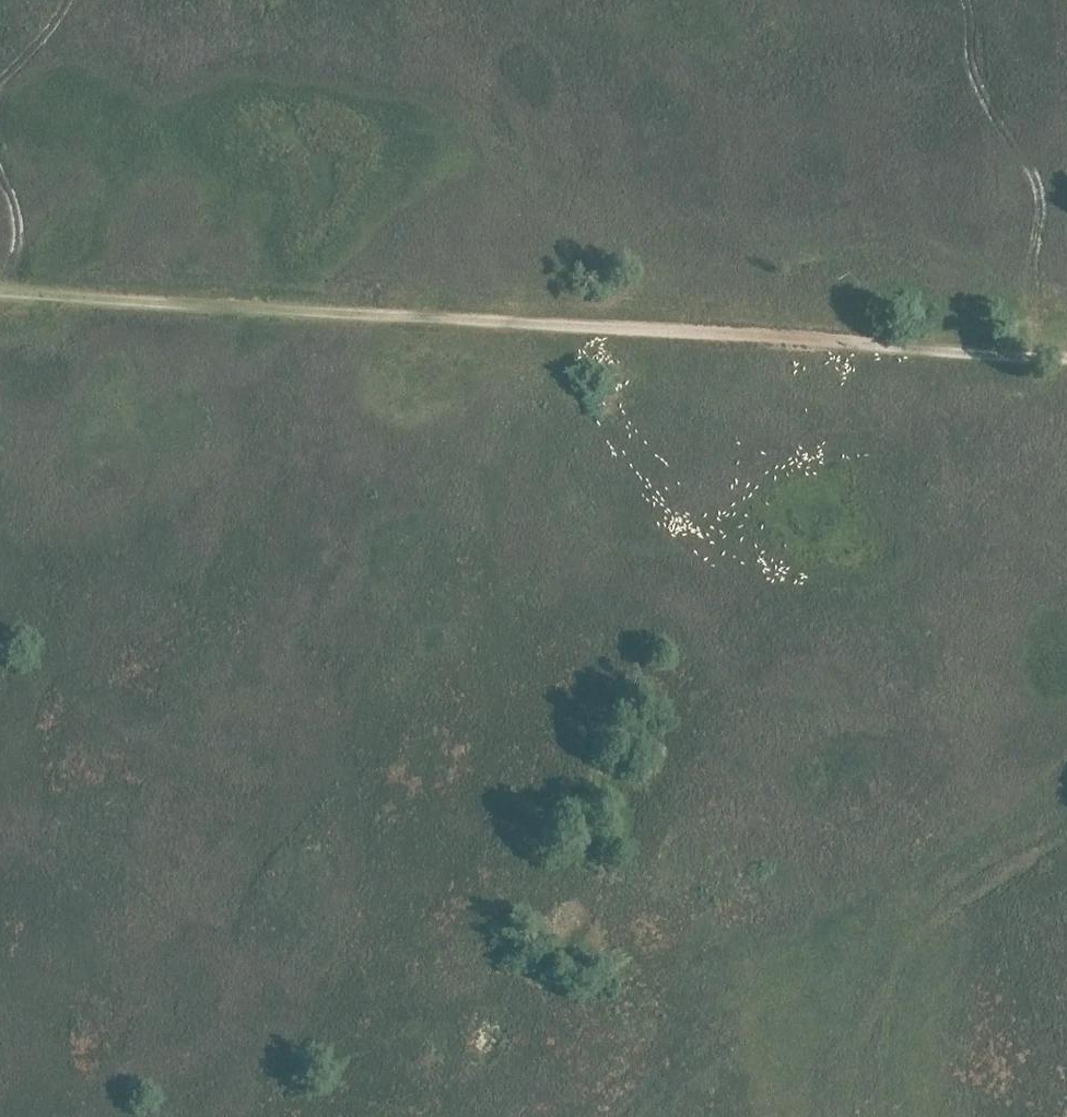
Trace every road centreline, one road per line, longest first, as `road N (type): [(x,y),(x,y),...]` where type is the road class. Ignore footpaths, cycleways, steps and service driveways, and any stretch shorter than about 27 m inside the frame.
road 1 (track): [(0,302),(1066,360)]

